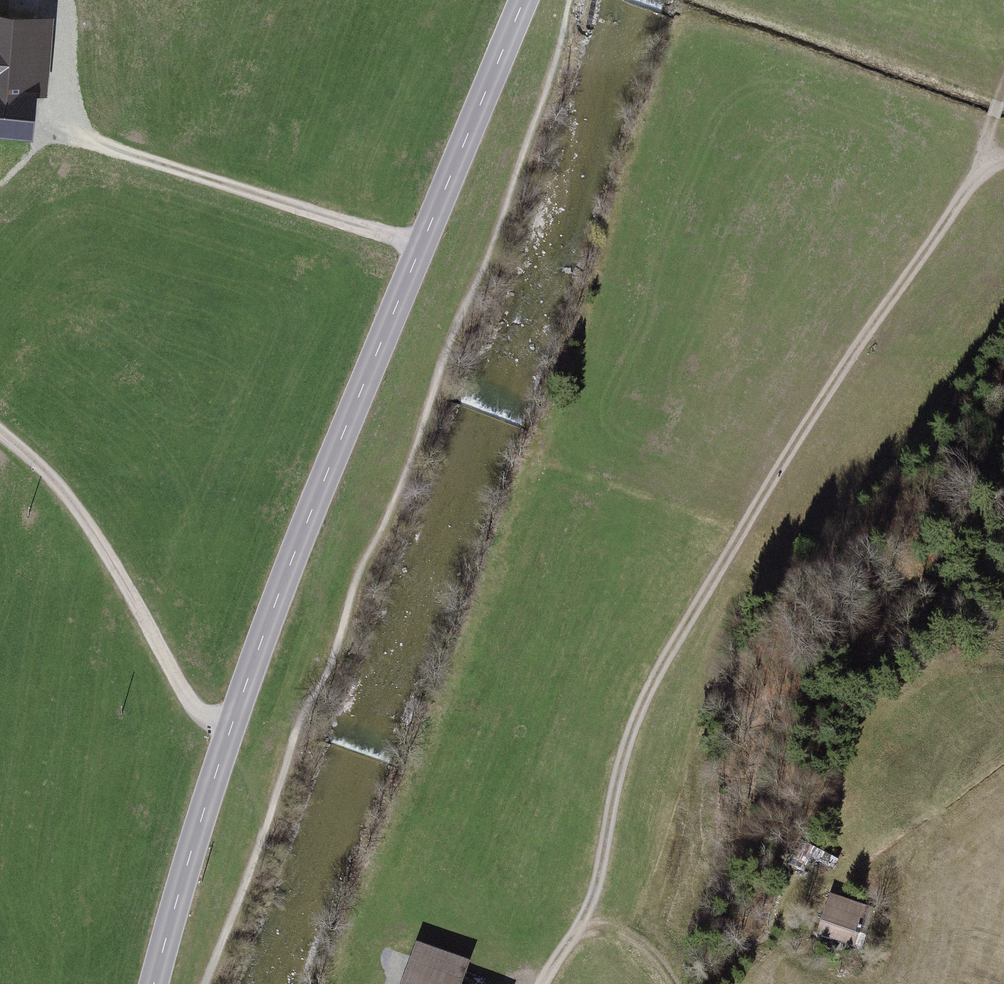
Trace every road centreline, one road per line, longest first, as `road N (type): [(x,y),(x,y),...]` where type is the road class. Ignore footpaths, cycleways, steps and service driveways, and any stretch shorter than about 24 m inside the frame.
road 1 (secondary): [(523,0),(290,562),(153,983)]
road 2 (track): [(1003,168),(978,180),(846,372),(694,622),(630,752),(597,903),(550,983)]
road 3 (track): [(52,137),(422,243)]
road 4 (track): [(0,438),(90,528),(199,719),(230,731)]

